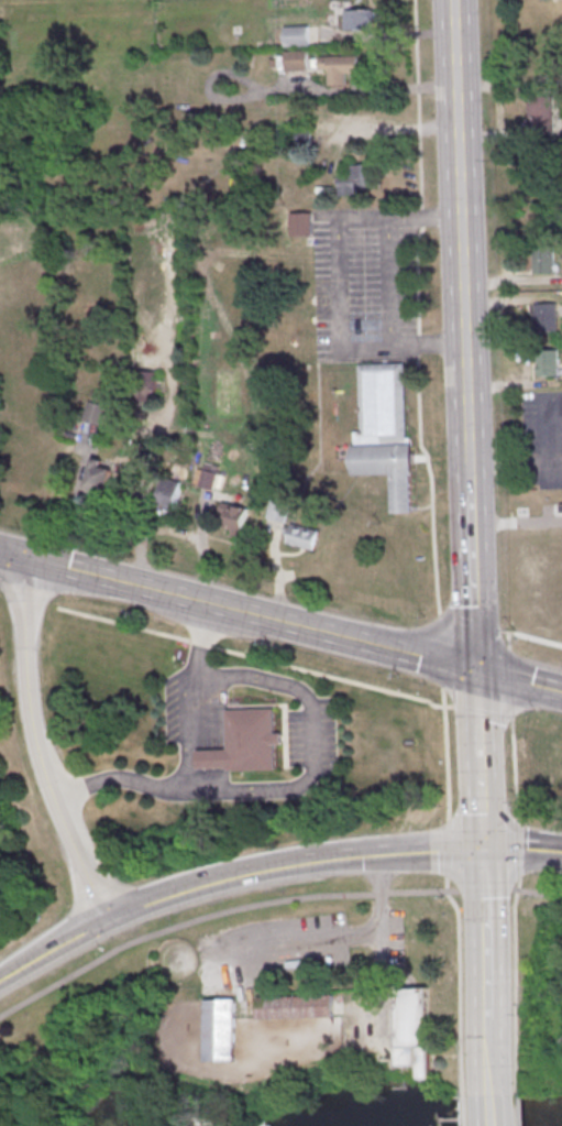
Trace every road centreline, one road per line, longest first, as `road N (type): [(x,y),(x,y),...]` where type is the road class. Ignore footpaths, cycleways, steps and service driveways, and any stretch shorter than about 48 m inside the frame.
road 1 (secondary): [(474,670),(0,553)]
road 2 (residential): [(102,920),(33,739),(23,558)]
road 3 (tertiary): [(304,863),(145,903),(0,979)]
road 4 (secondary): [(463,283),(452,0)]
road 5 (secondary): [(474,670),(469,492)]
road 6 (tertiary): [(481,851),(304,863)]
road 7 (secondary): [(467,460),(463,283)]
road 8 (secondary): [(488,1019),(481,851)]
road 9 (secondary): [(481,851),(476,718)]

